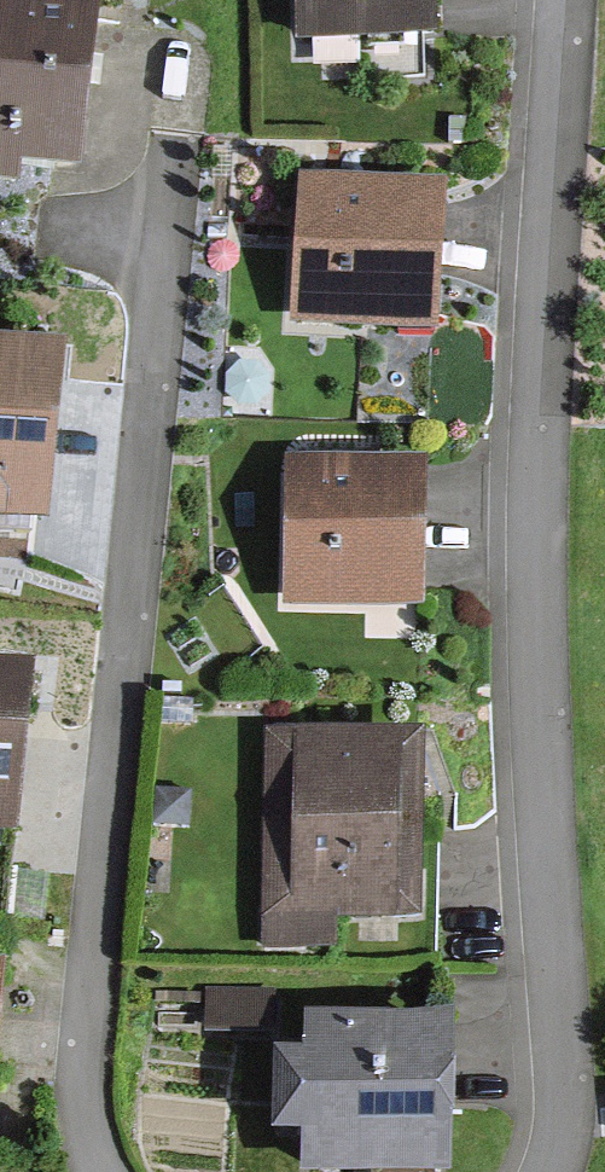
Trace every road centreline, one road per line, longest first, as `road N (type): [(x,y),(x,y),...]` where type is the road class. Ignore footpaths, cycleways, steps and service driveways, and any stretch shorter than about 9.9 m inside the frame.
road 1 (residential): [(561,0),(536,441),(537,743),(564,1119),(551,1171)]
road 2 (residential): [(98,1171),(84,1067),(174,132)]

